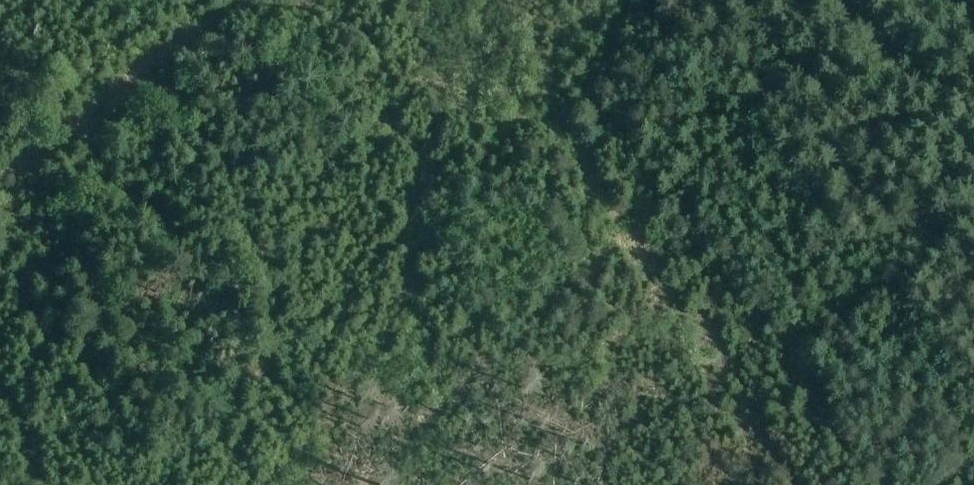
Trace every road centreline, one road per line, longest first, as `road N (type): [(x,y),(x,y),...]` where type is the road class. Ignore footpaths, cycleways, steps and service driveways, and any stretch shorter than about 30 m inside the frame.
road 1 (track): [(0,155),(211,0)]

